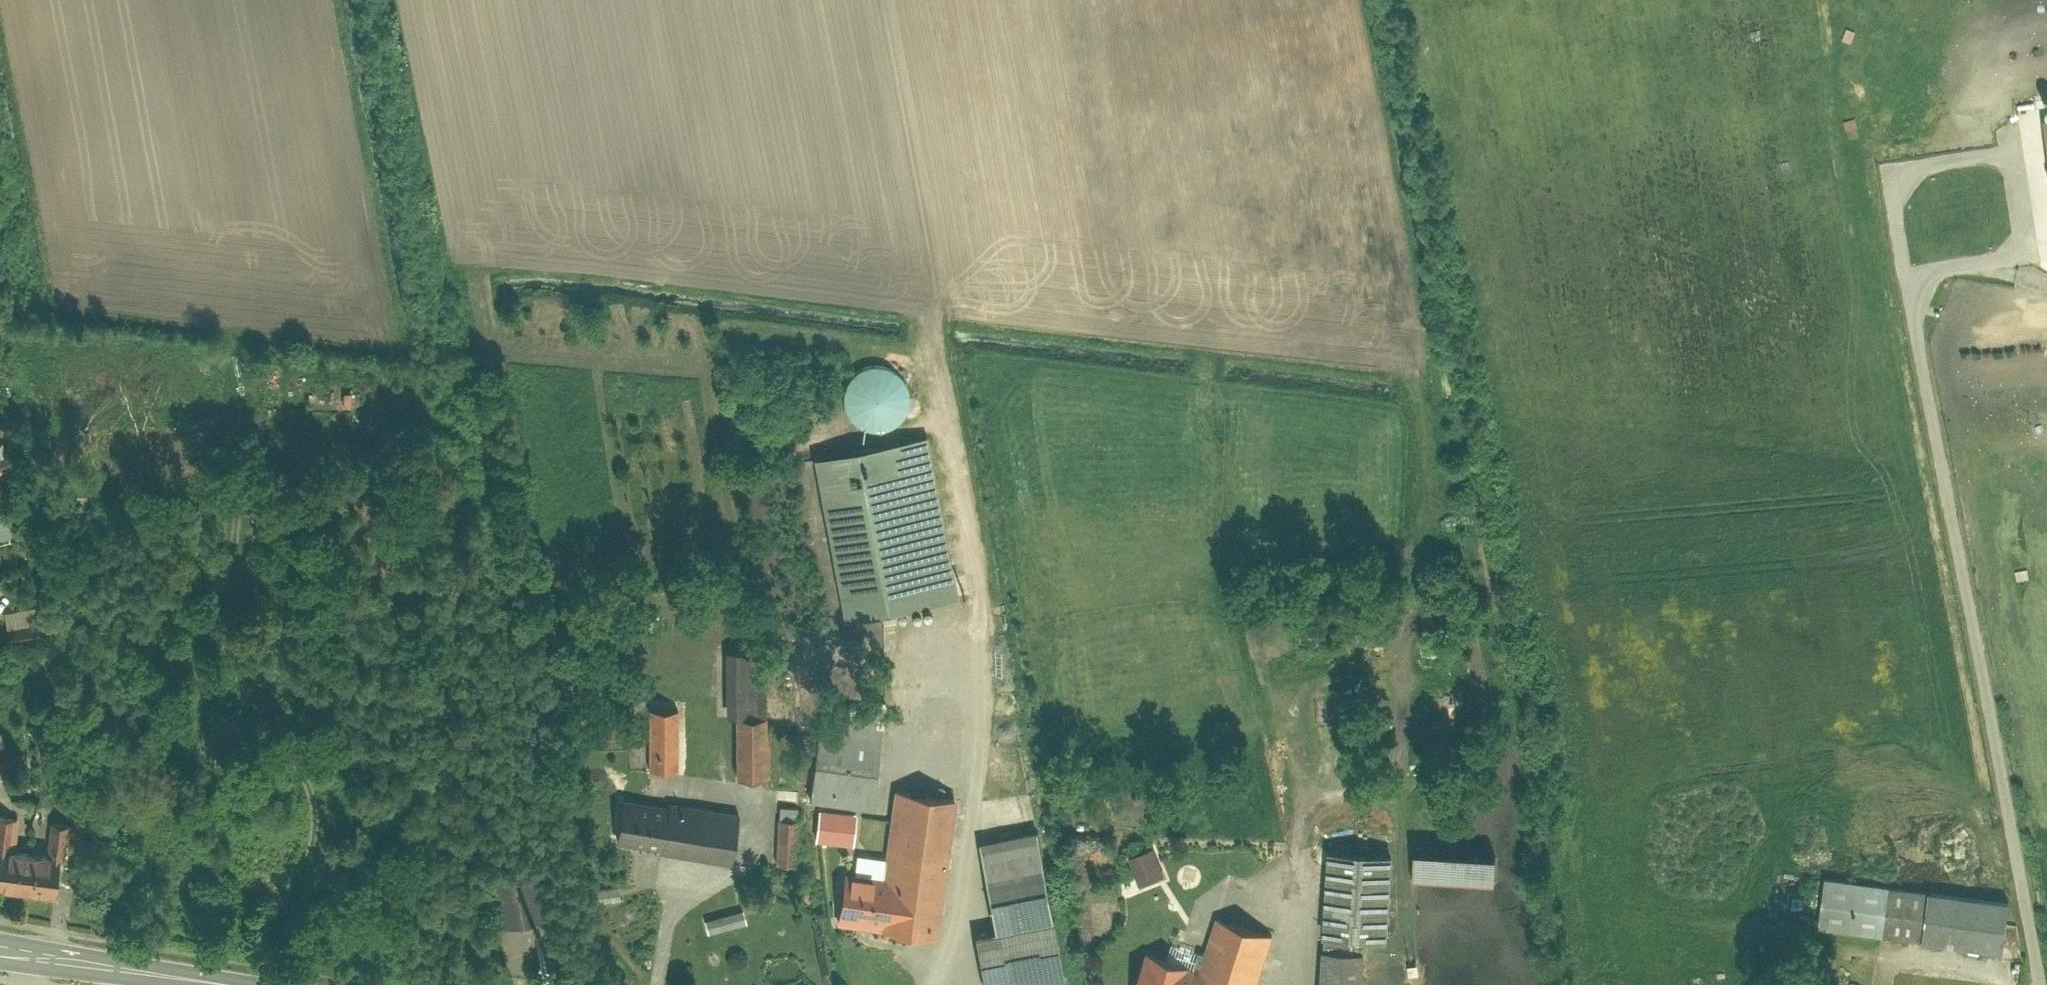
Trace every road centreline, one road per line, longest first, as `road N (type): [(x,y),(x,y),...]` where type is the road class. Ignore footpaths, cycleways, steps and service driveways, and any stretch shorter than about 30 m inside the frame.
road 1 (secondary): [(241,984),(0,949)]

